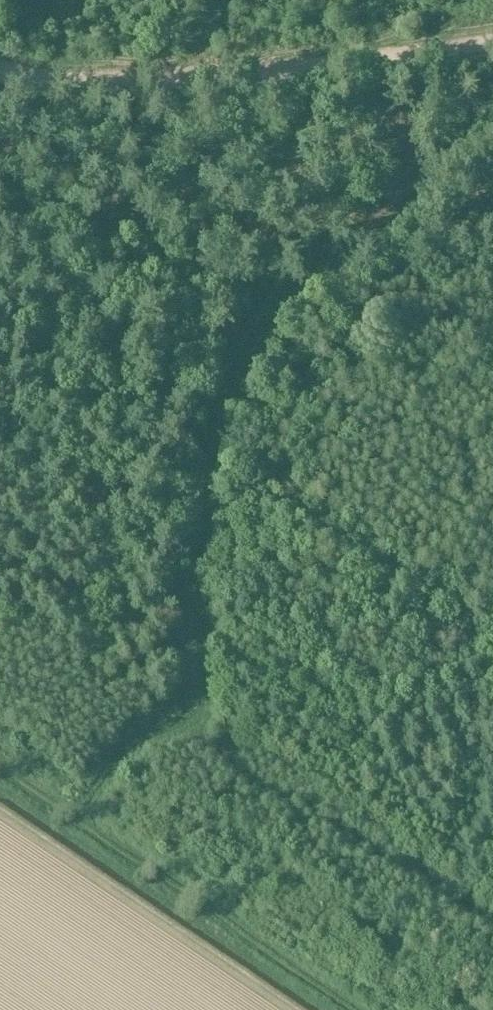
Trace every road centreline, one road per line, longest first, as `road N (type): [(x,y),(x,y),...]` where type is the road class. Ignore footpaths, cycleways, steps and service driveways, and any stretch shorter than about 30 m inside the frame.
road 1 (track): [(492,104),(413,196),(294,303),(255,352),(208,535),(205,708),(126,761),(89,829)]
road 2 (track): [(0,66),(34,76),(134,78),(310,66),(492,41)]
road 3 (track): [(0,770),(358,1009)]

